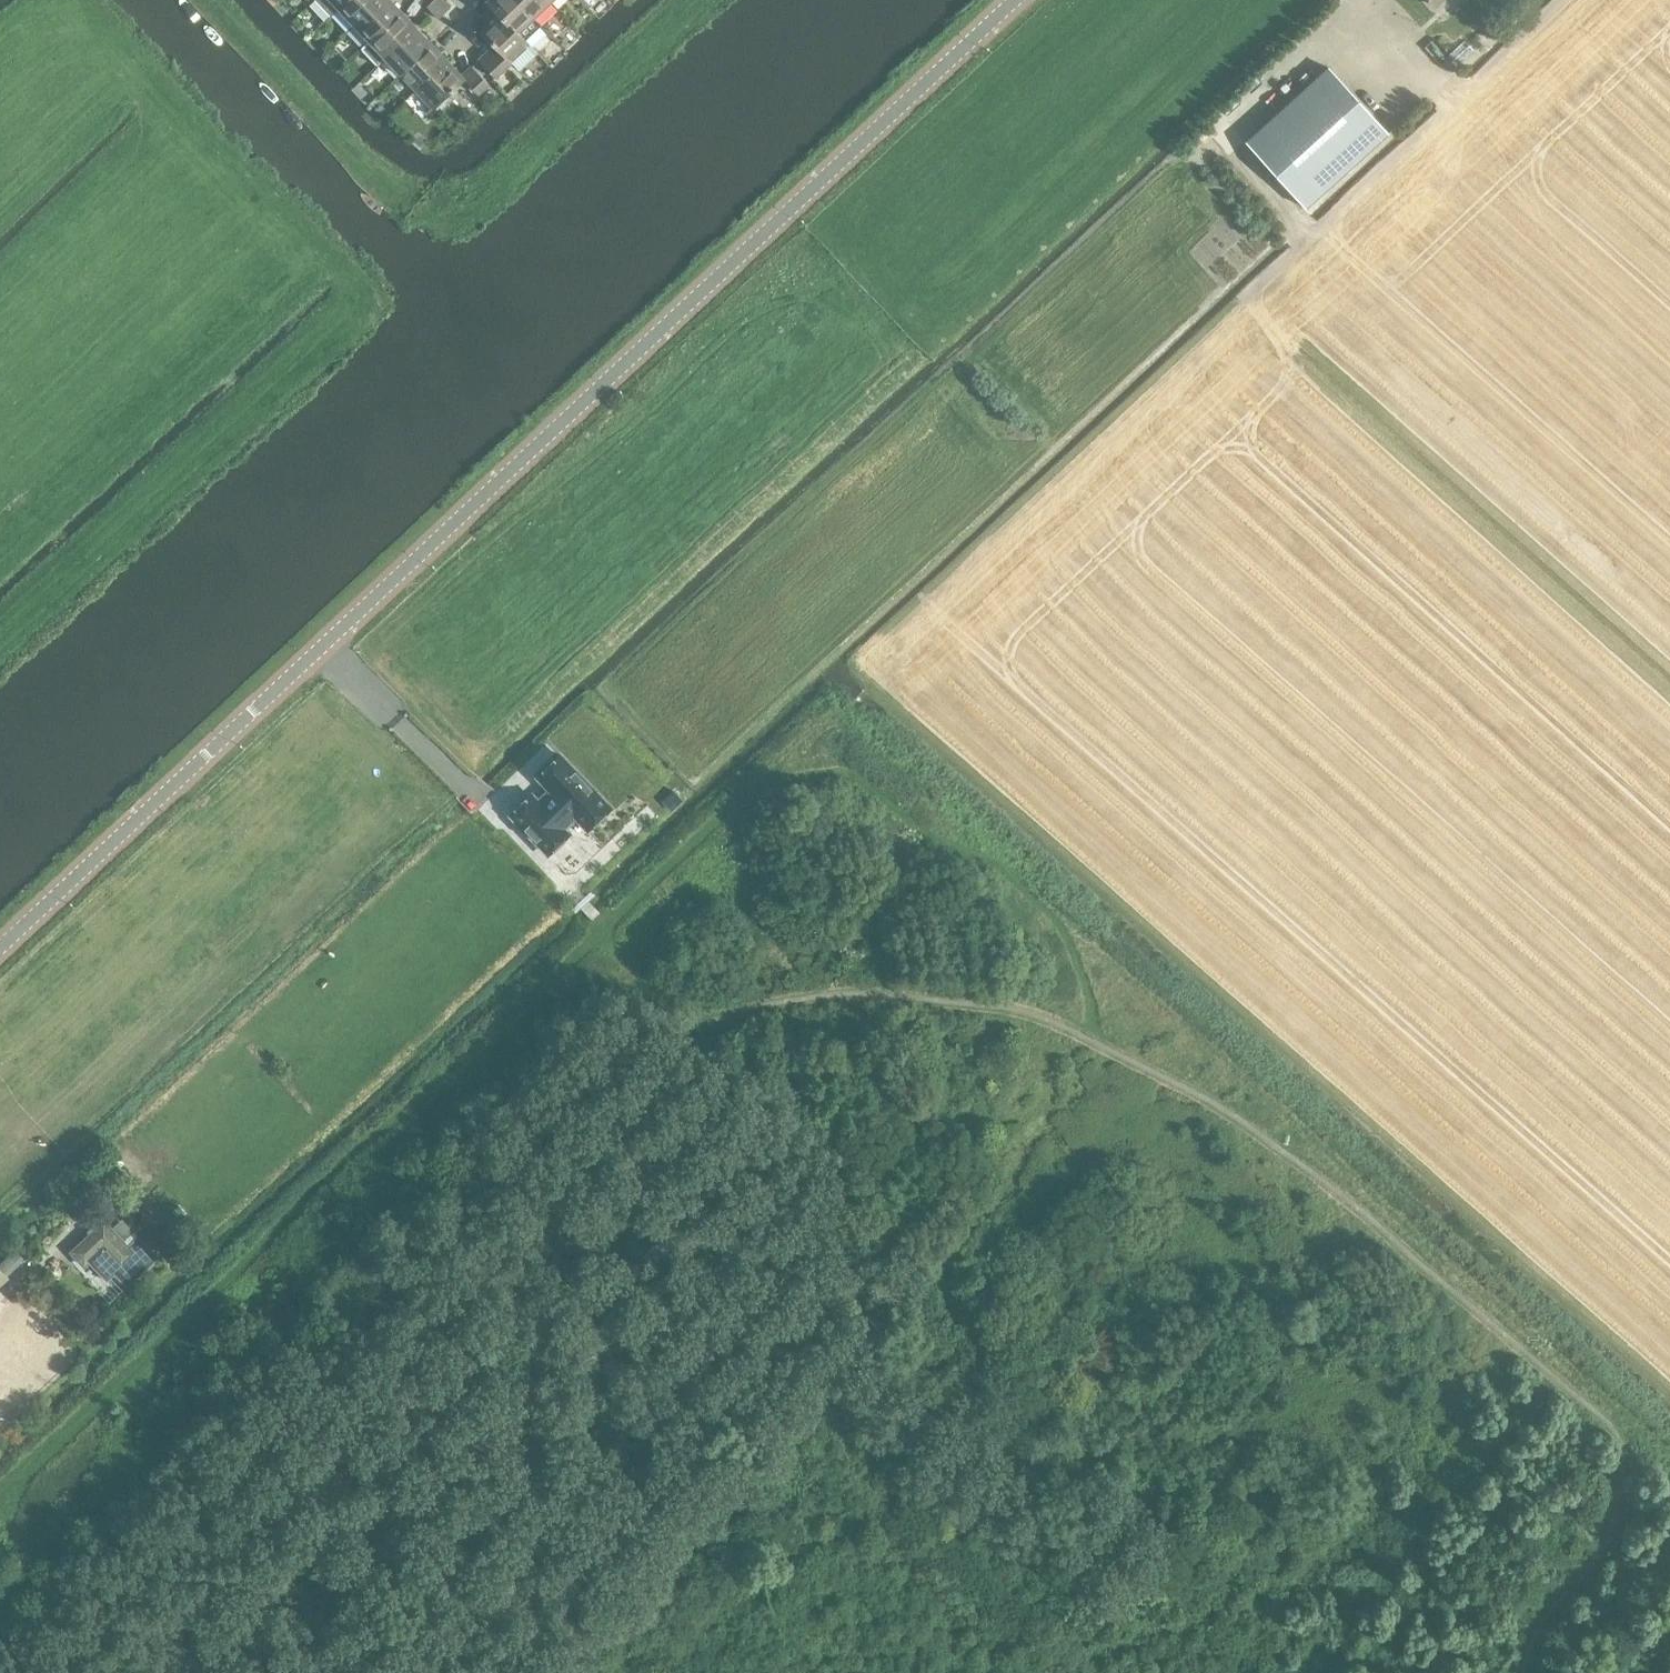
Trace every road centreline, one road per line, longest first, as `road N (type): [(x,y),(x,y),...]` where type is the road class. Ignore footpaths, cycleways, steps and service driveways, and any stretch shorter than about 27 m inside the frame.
road 1 (tertiary): [(0,950),(1016,0)]
road 2 (track): [(1249,296),(1457,102),(1361,13)]
road 3 (track): [(1457,102),(1566,0)]

